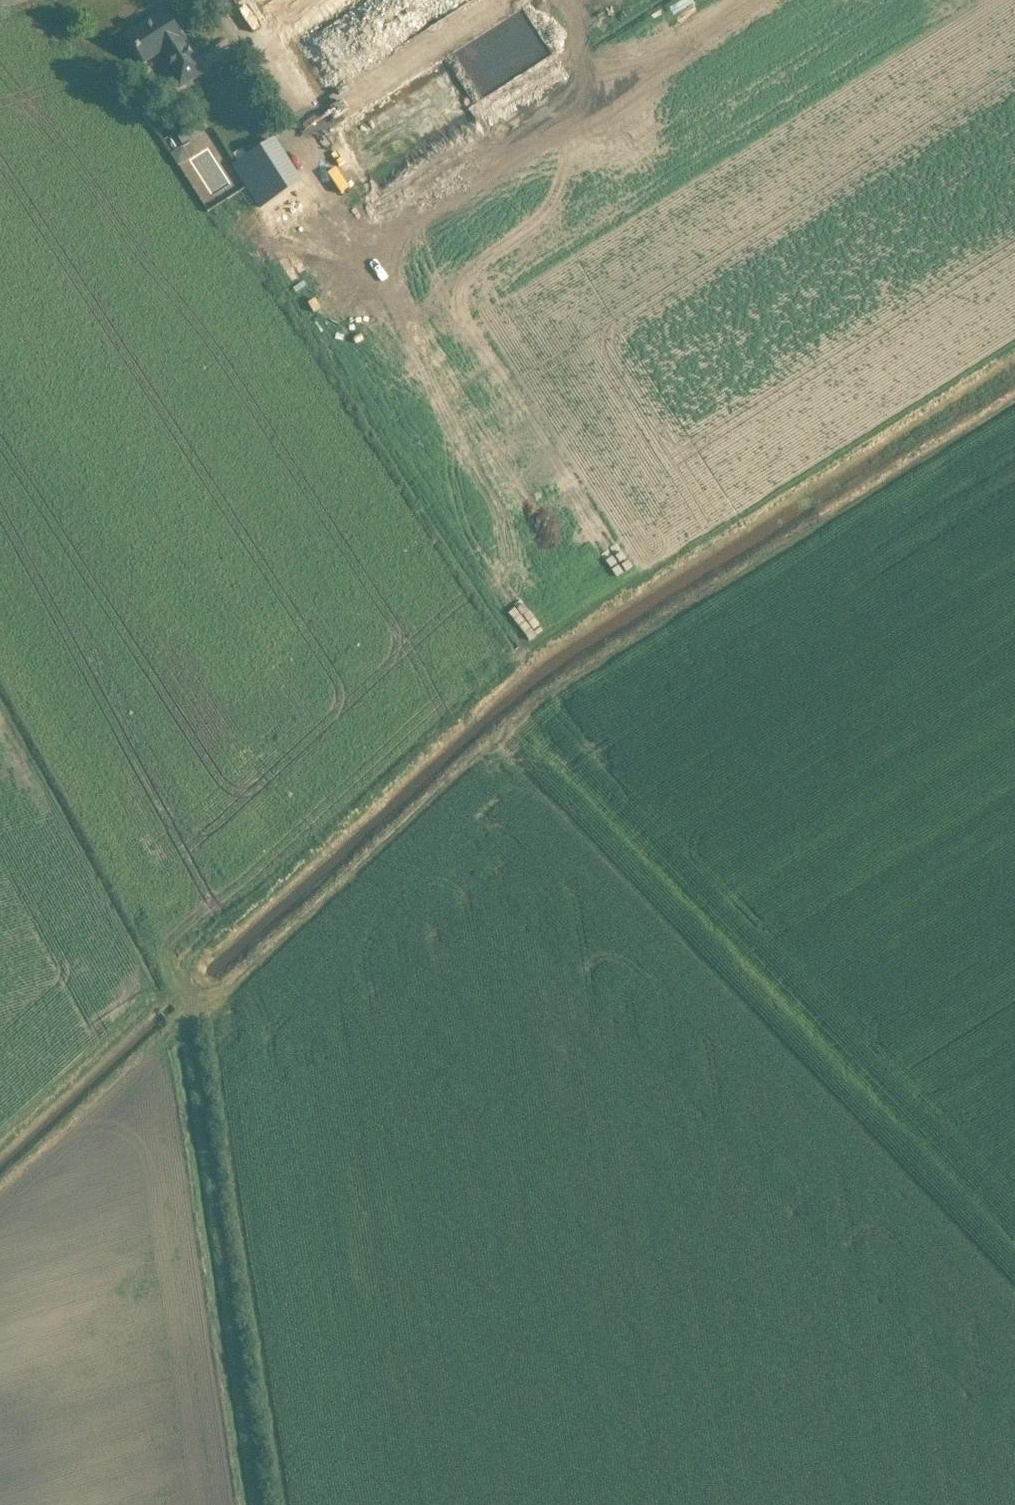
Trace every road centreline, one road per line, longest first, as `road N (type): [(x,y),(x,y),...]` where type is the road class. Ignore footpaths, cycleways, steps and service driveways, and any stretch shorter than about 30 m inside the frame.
road 1 (track): [(0,657),(204,1028),(274,1504)]

